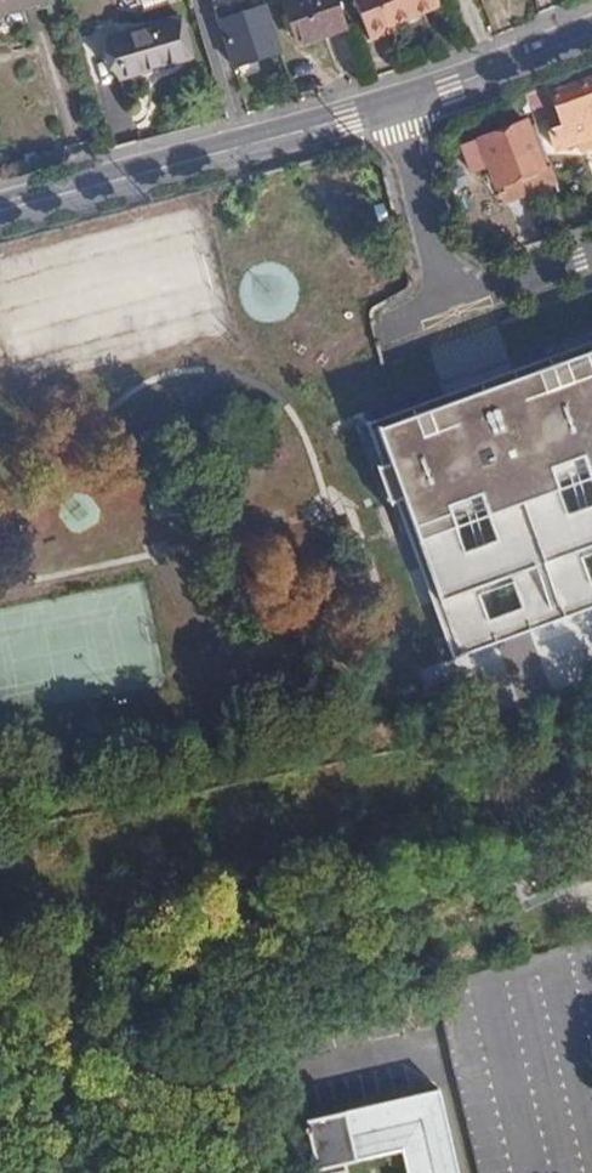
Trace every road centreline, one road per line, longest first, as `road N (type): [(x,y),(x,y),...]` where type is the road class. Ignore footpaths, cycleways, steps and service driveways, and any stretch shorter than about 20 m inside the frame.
road 1 (secondary): [(0,208),(394,104)]
road 2 (residential): [(394,104),(446,271),(460,289),(482,294),(591,255)]
road 3 (secondary): [(394,104),(591,32)]

